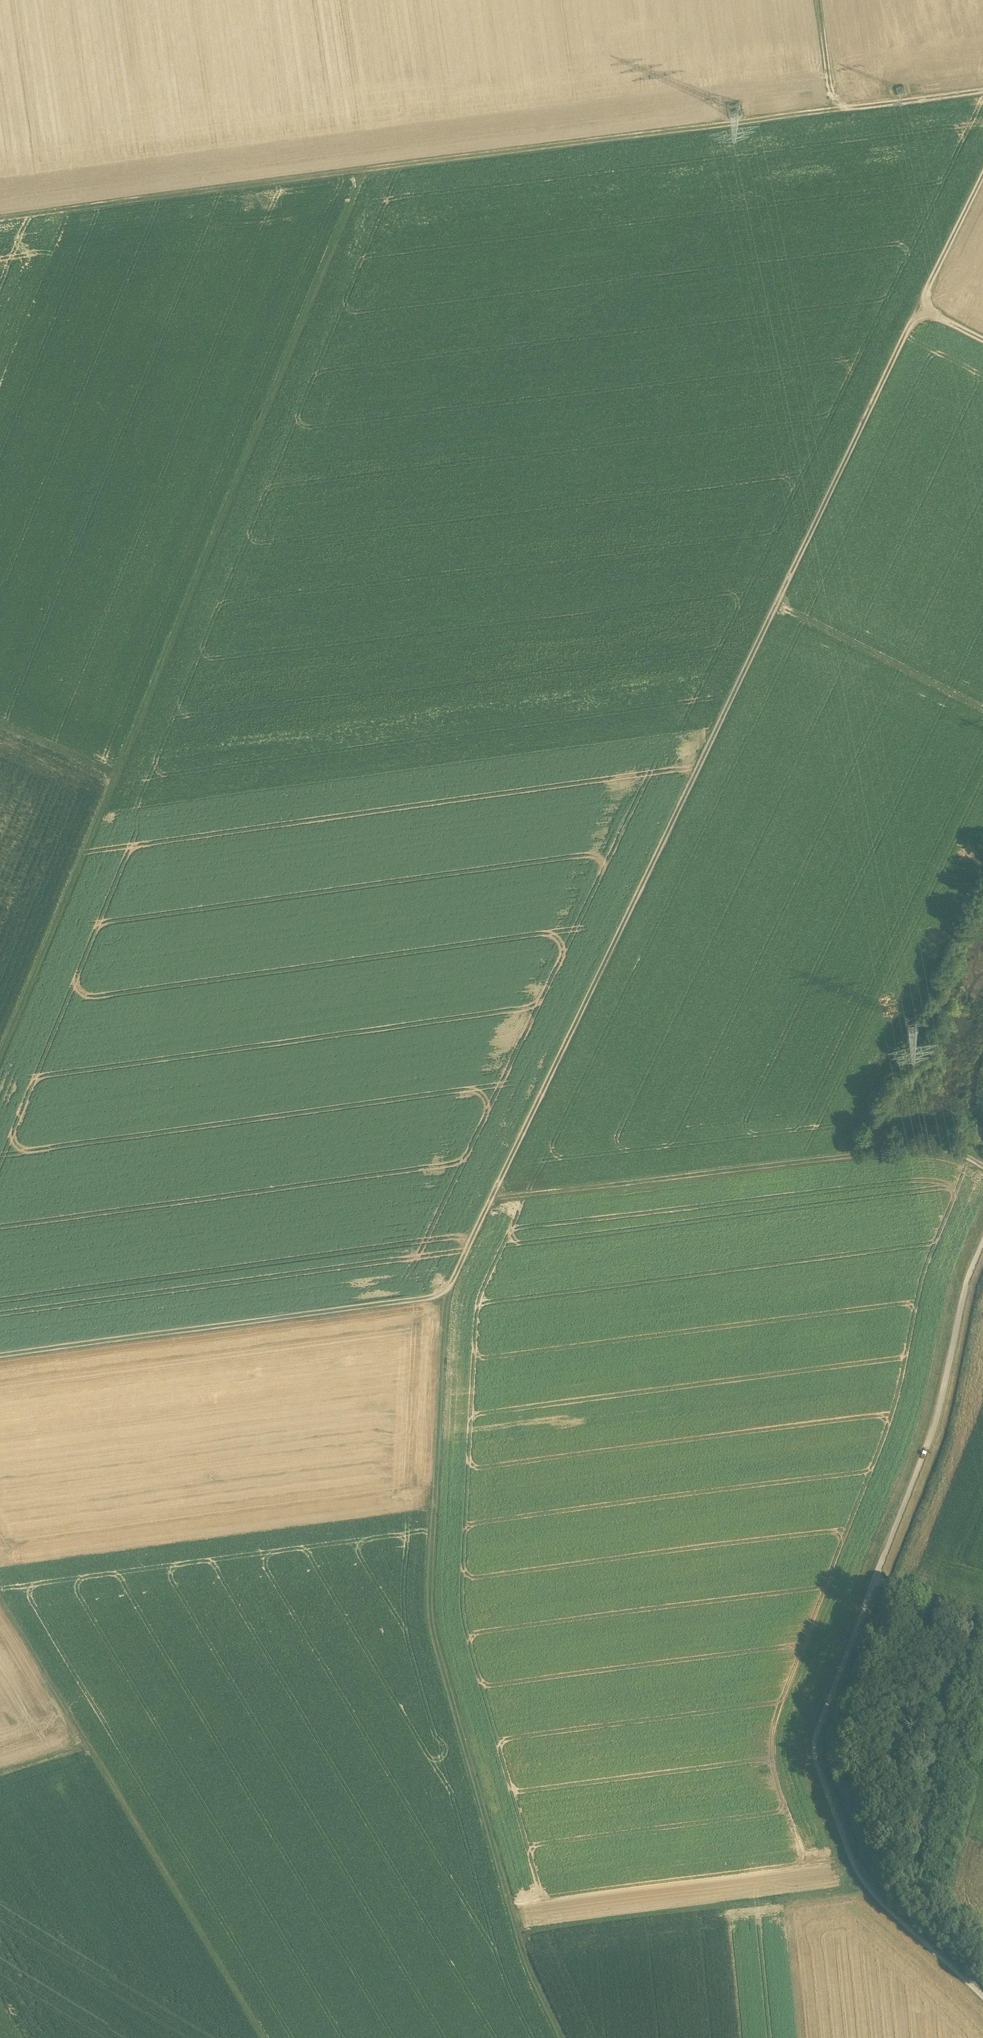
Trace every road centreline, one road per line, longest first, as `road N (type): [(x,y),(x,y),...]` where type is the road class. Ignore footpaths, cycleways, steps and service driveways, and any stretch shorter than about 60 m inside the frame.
road 1 (track): [(982,341),(919,306),(445,1296),(0,1357)]
road 2 (track): [(982,92),(0,219)]
road 3 (track): [(362,170),(0,1055)]
road 4 (track): [(982,1244),(960,1303),(934,1428),(814,1751),(860,1878),(982,1997)]
road 5 (track): [(562,2037),(520,1947),(433,1630),(445,1296)]
road 6 (track): [(489,1200),(929,1148),(982,1167)]
road 7 (track): [(866,1886),(518,1935)]
road 8 (track): [(88,1746),(262,2037)]
road 9 (track): [(0,1776),(88,1746),(0,1601)]
road 10 (track): [(777,604),(982,708)]
road 11 (track): [(919,306),(982,174)]
road 12 (track): [(0,726),(116,774)]

